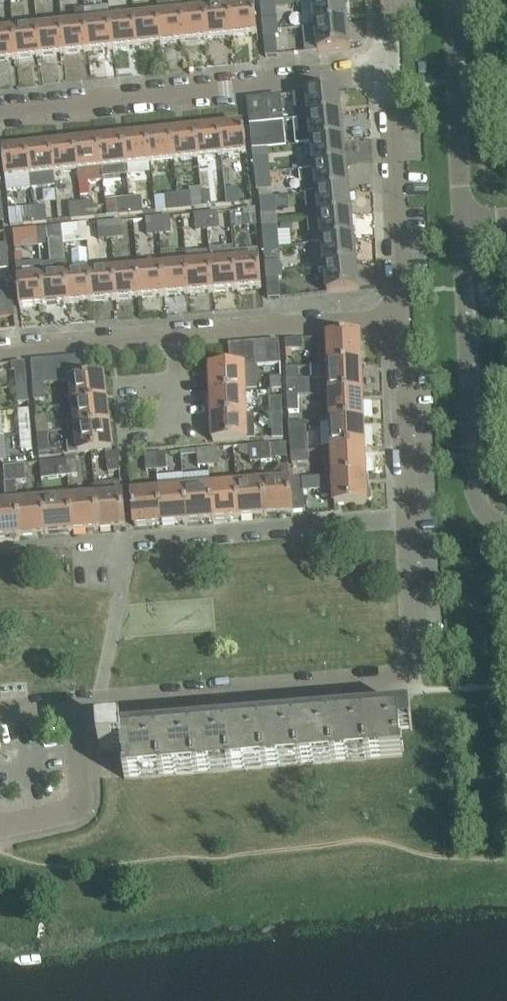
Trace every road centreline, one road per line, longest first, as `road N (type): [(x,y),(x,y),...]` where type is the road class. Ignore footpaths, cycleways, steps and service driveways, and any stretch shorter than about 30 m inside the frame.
road 1 (residential): [(73,704),(396,679),(415,656),(408,524)]
road 2 (residential): [(0,348),(400,319)]
road 3 (residential): [(0,108),(389,68)]
road 4 (residential): [(408,524),(100,547)]
road 5 (residential): [(472,520),(463,224)]
road 6 (residential): [(400,319),(389,68)]
road 7 (residential): [(463,224),(451,7)]
road 8 (residential): [(408,524),(400,319)]
road 9 (residential): [(73,704),(80,812),(0,827)]

